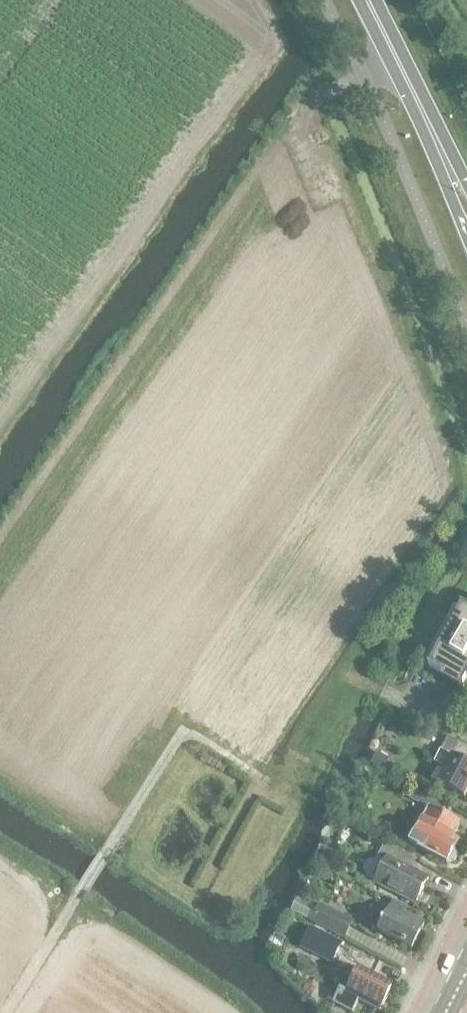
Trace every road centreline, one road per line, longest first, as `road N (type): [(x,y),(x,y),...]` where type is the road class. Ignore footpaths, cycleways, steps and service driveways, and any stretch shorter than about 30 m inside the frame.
road 1 (primary): [(432,132),(367,0)]

